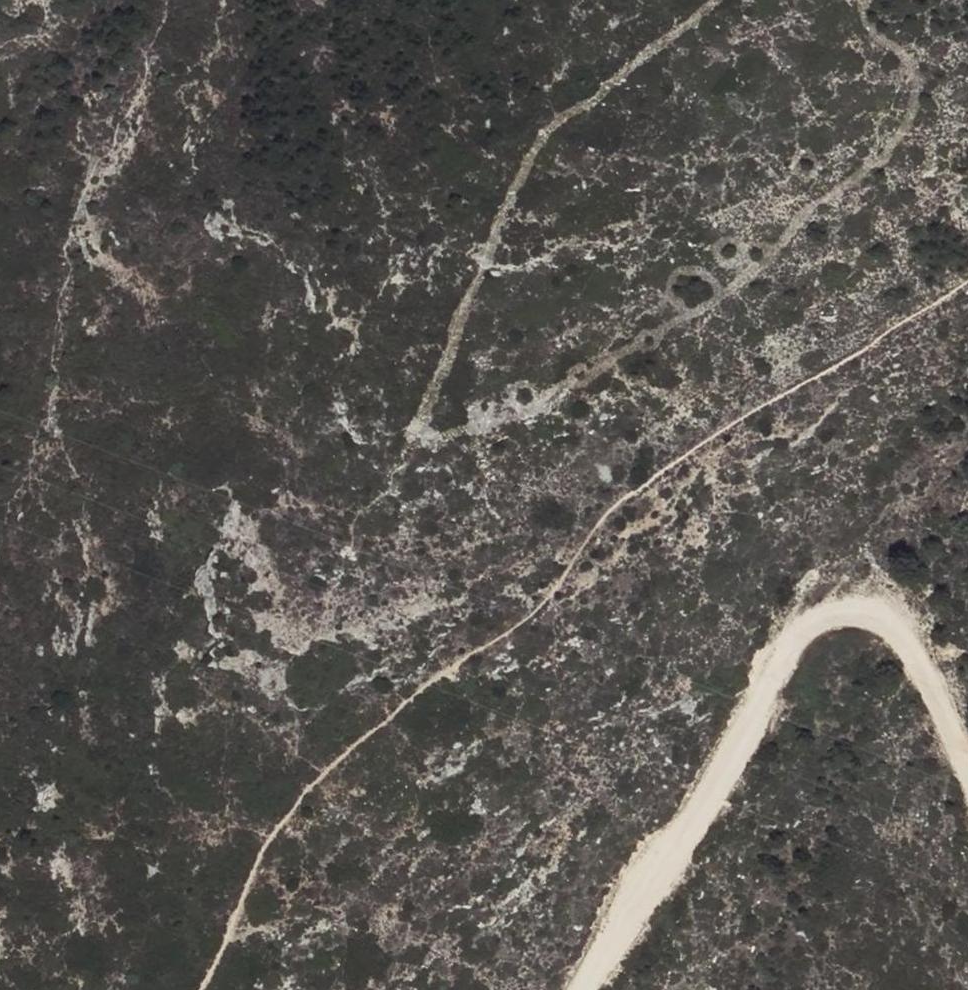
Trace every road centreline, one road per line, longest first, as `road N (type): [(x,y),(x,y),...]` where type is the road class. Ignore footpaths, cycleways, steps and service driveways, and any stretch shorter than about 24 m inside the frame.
road 1 (track): [(575,989),(802,635),(831,616),(882,617),(910,639),(967,757)]

